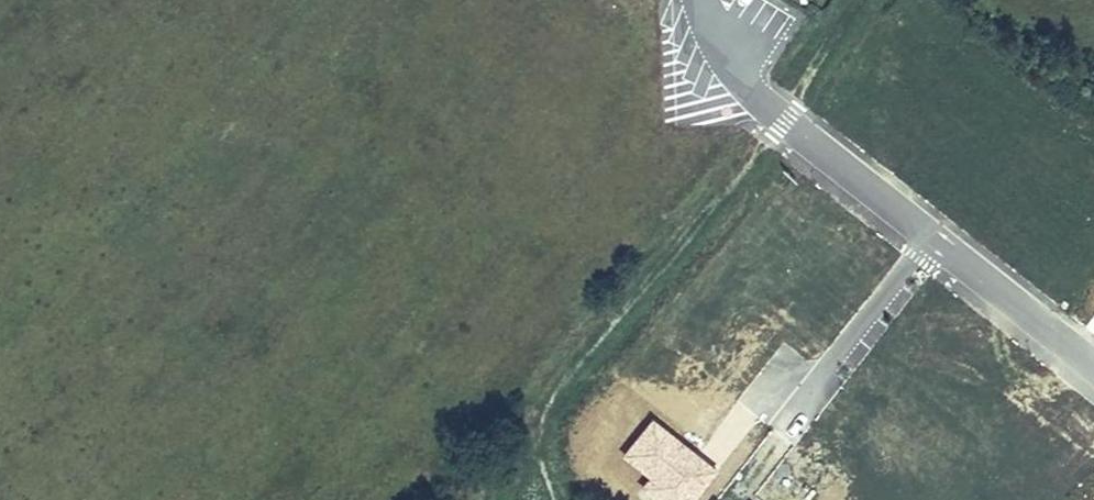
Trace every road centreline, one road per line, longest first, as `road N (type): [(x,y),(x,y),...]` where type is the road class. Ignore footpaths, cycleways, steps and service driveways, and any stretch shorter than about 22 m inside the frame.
road 1 (track): [(488,499),(589,338),(729,169),(845,0)]
road 2 (residential): [(1093,365),(716,50)]

